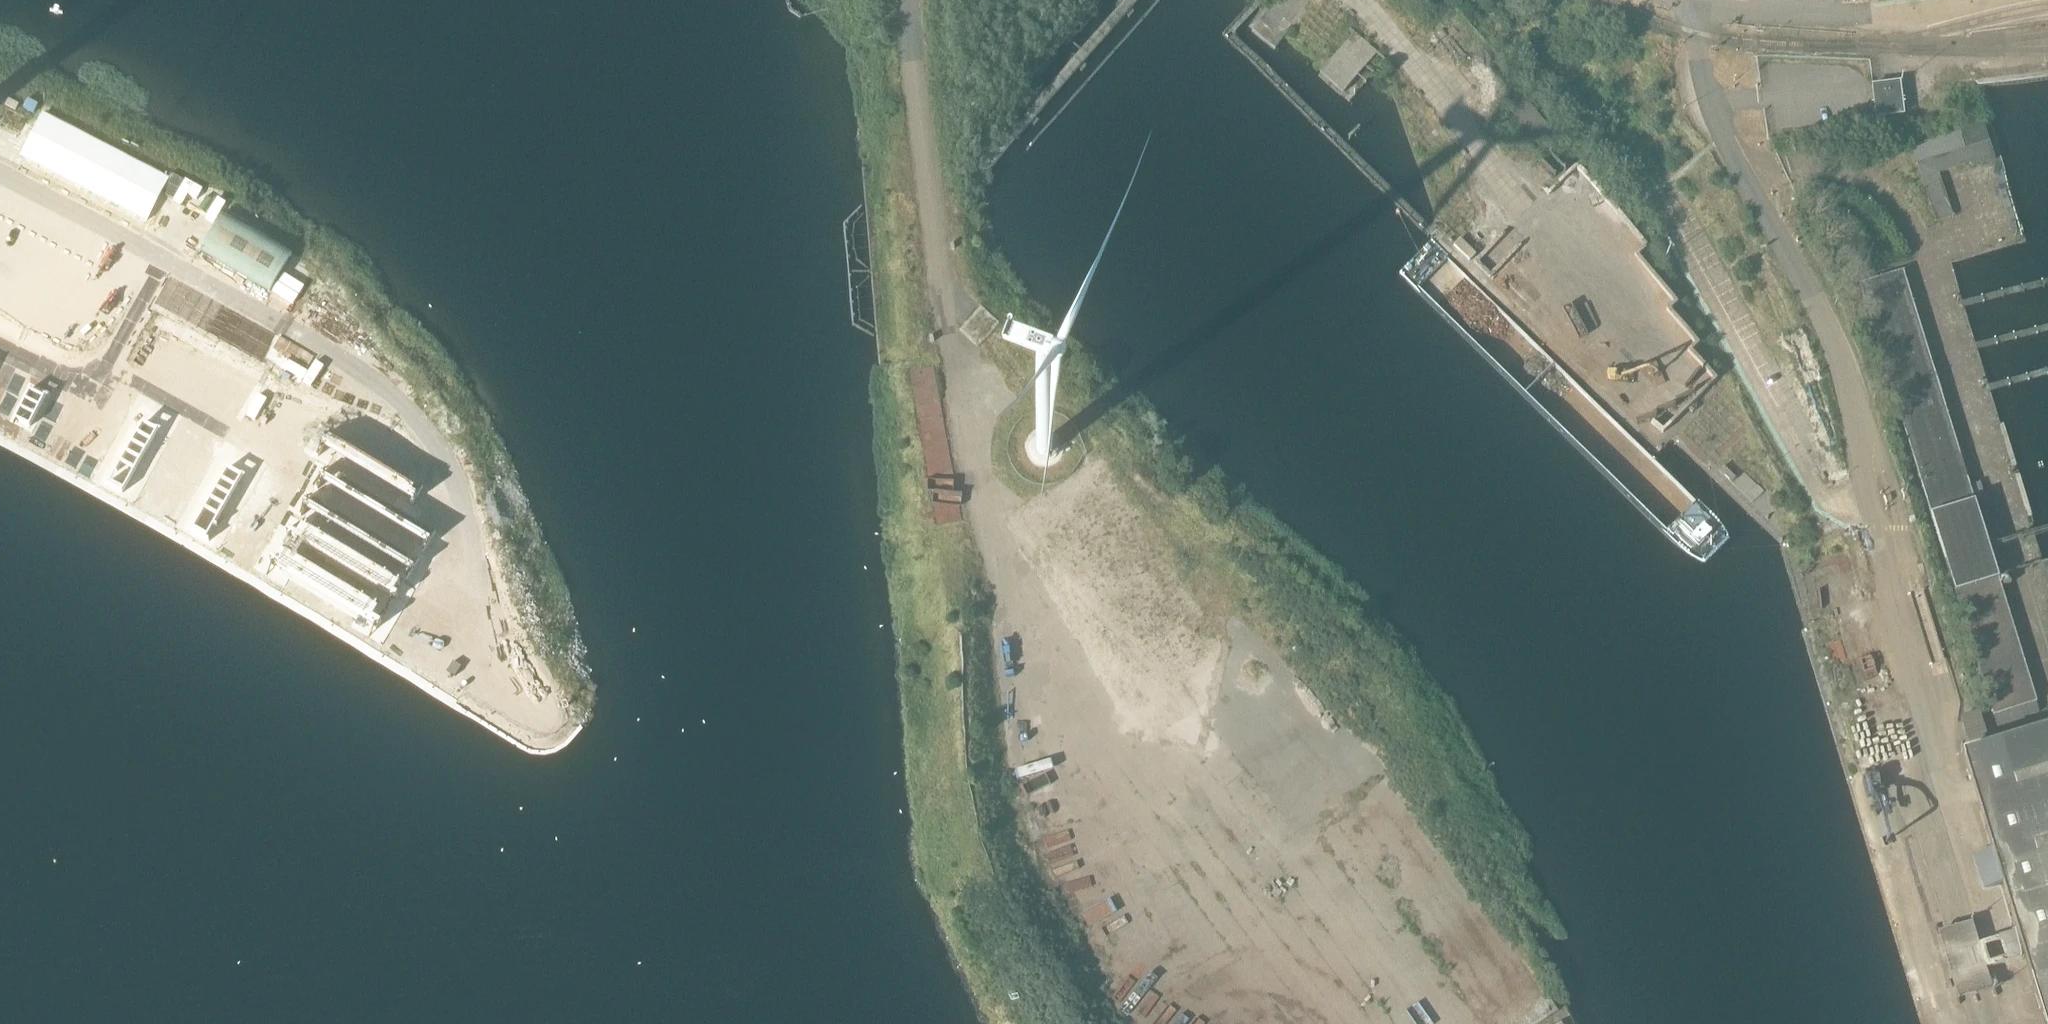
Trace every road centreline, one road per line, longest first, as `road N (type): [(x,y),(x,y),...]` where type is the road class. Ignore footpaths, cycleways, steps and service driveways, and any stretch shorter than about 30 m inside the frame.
road 1 (unclassified): [(0,326),(151,398),(205,407),(241,403),(263,368),(260,337),(233,301),(0,170)]

